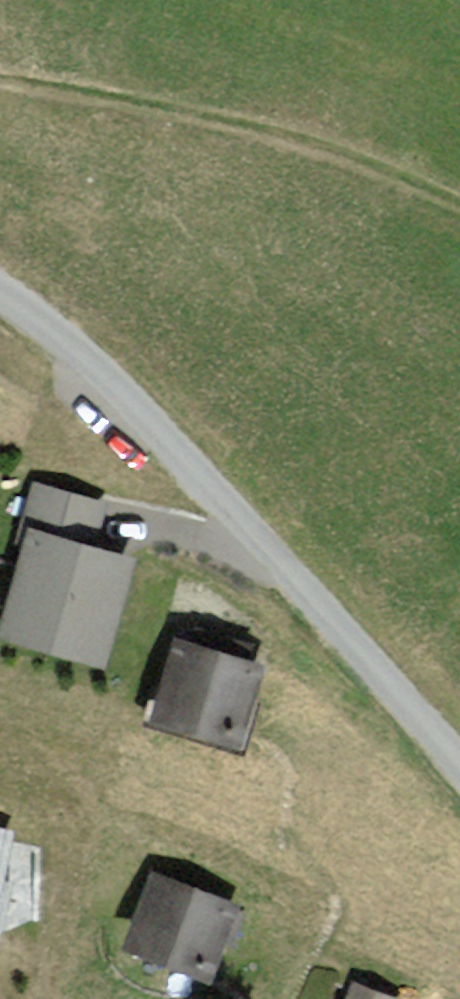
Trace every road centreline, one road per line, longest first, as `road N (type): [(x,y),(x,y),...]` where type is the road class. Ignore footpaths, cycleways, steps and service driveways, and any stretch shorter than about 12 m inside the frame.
road 1 (unclassified): [(459,774),(74,354),(0,298)]
road 2 (track): [(0,83),(44,84),(379,166),(459,212)]

